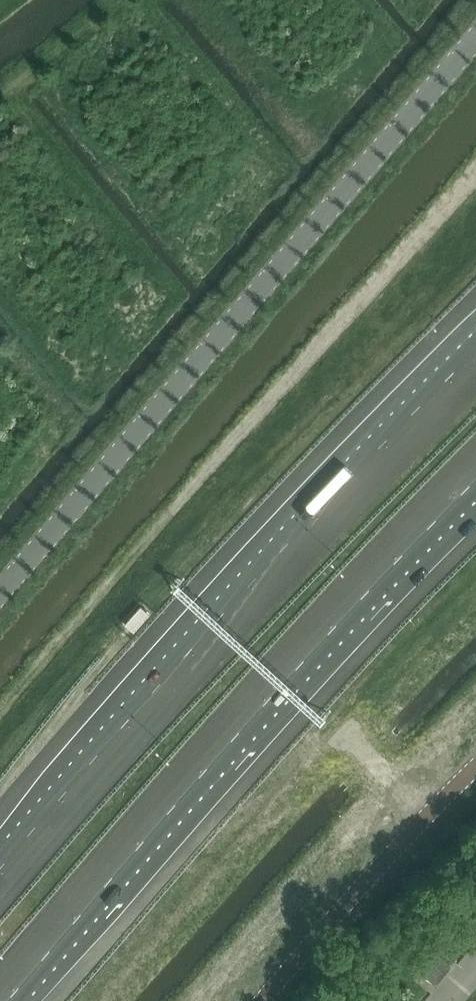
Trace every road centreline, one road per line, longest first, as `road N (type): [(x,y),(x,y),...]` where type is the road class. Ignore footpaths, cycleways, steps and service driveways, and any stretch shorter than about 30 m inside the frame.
road 1 (unclassified): [(475,41),(0,595)]
road 2 (motorway): [(0,999),(344,607),(475,474)]
road 3 (motorway): [(475,364),(226,623),(0,880)]
road 4 (unclassified): [(266,1000),(475,770)]

